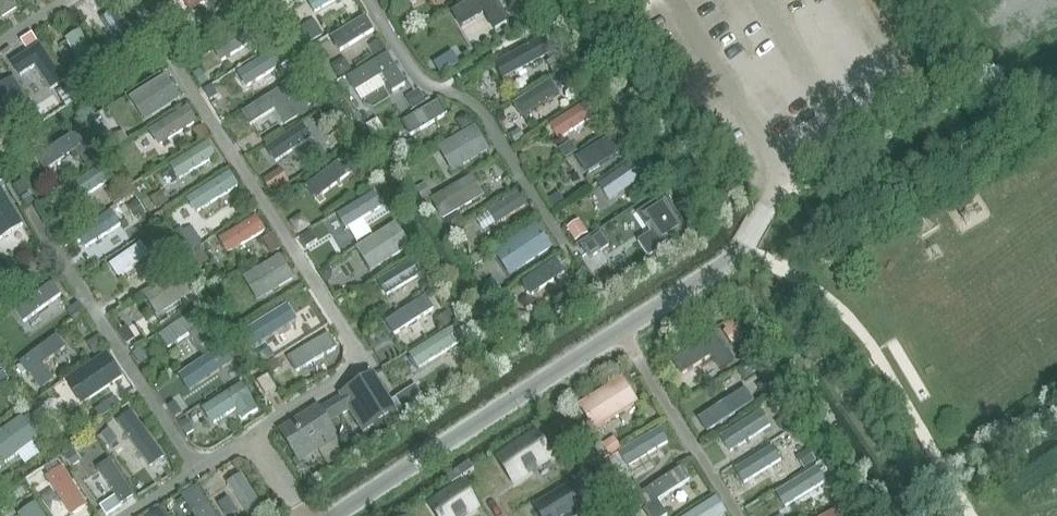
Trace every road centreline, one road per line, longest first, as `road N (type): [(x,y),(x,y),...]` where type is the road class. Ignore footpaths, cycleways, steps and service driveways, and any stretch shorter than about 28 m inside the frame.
road 1 (unclassified): [(335,515),(740,251)]

